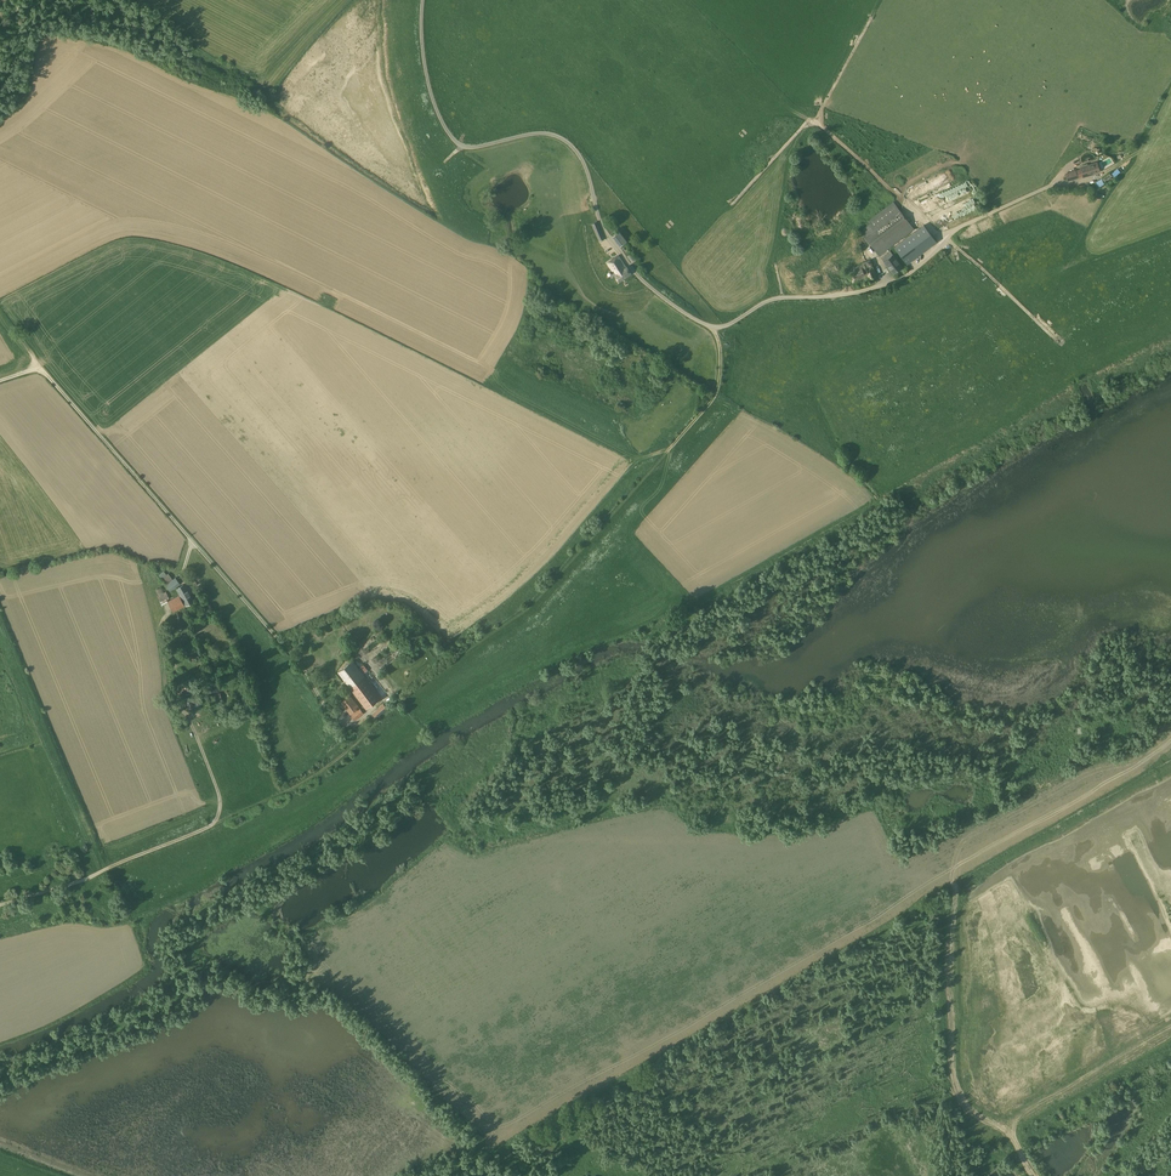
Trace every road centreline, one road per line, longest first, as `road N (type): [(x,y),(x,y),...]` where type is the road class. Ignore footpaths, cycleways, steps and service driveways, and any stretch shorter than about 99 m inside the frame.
road 1 (unclassified): [(1076,182),(958,228),(944,248),(888,286),(773,298),(734,323),(705,326),(622,253),(603,225),(586,164),(567,140),(539,133),(470,149),(454,141),(427,71),(424,0)]
road 2 (track): [(209,826),(332,764),(403,699),(529,606),(711,401),(719,349),(714,328)]
road 3 (track): [(946,245),(821,126),(871,17)]
road 4 (track): [(949,241),(1061,345)]
road 5 (track): [(821,126),(802,127),(732,205)]

